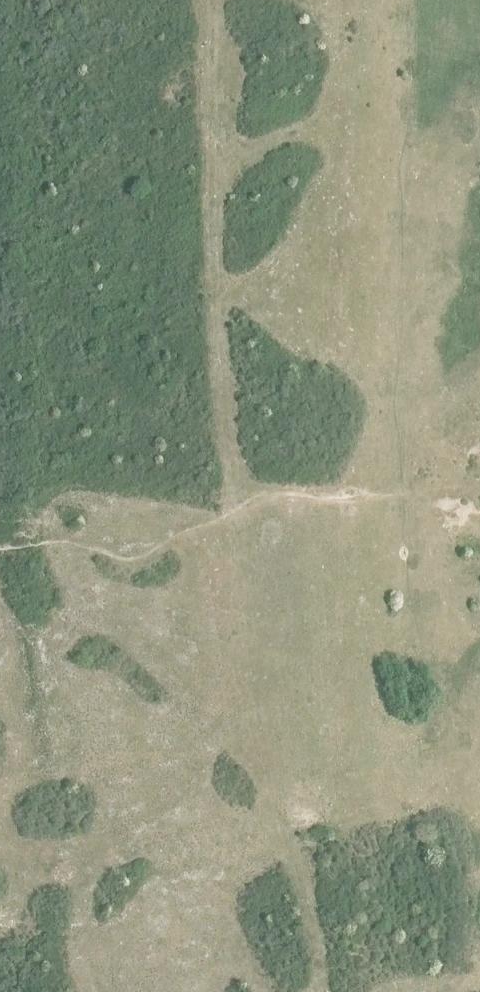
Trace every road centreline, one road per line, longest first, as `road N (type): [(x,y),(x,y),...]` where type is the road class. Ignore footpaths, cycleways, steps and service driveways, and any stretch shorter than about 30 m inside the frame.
road 1 (track): [(0,550),(62,539),(140,563),(197,524),(283,496),(374,497)]

